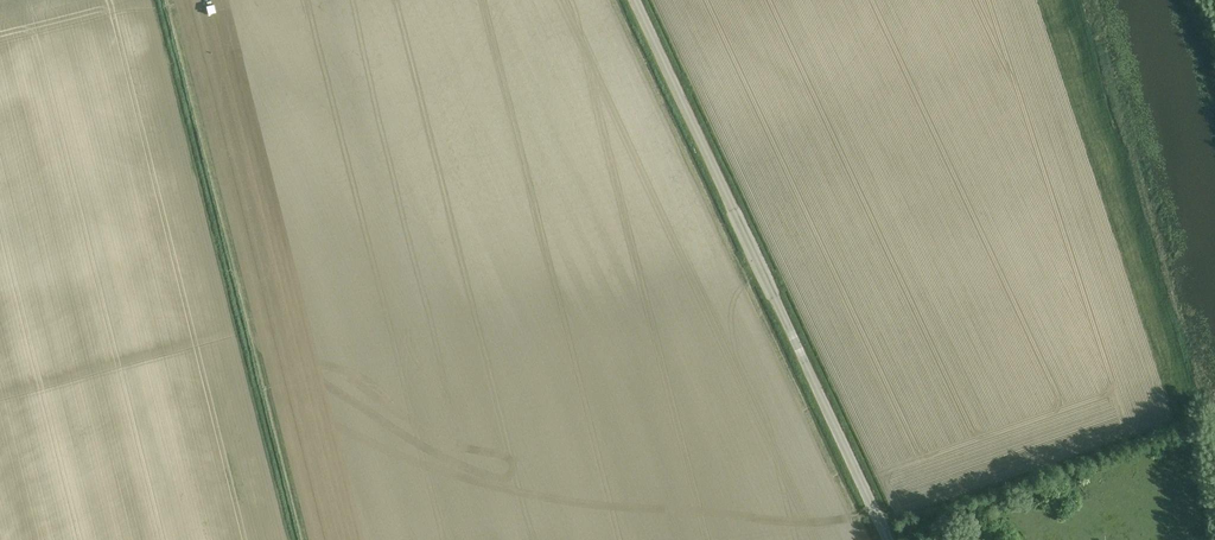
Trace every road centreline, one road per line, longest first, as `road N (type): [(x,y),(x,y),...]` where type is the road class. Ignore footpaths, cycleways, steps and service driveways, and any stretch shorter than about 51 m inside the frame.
road 1 (tertiary): [(892,539),(638,0)]

